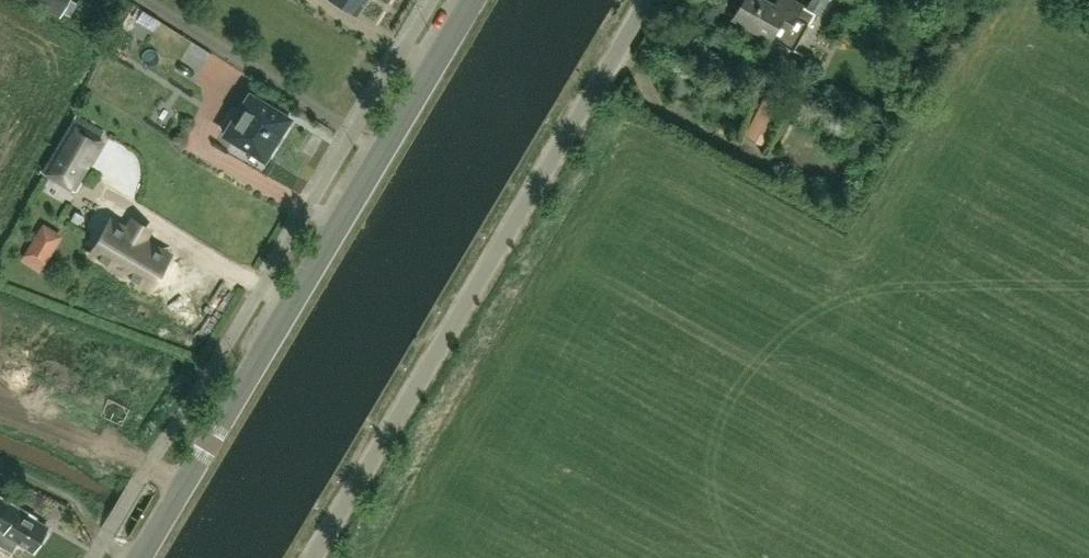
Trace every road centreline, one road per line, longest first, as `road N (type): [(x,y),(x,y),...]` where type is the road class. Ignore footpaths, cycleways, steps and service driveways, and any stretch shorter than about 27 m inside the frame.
road 1 (unclassified): [(314,557),(649,0)]
road 2 (tertiary): [(139,557),(473,0)]

